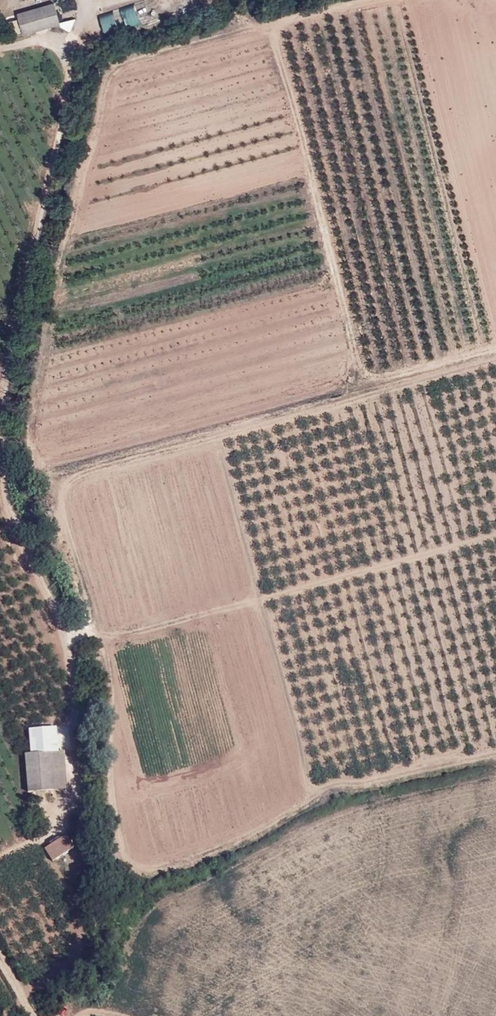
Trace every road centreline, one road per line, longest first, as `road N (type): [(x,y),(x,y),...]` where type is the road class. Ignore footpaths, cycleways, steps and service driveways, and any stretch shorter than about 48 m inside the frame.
road 1 (track): [(495,752),(377,781),(332,783),(256,832),(160,867),(141,864),(114,796),(106,637),(65,501),(78,476),(102,467),(465,367)]
road 2 (track): [(354,0),(107,72),(82,165),(35,450),(54,466),(345,388),(361,376)]
road 3 (track): [(495,348),(407,374),(361,376),(274,21)]
road 4 (track): [(64,639),(88,630),(121,637),(495,535)]
road 5 (track): [(313,792),(216,437)]

